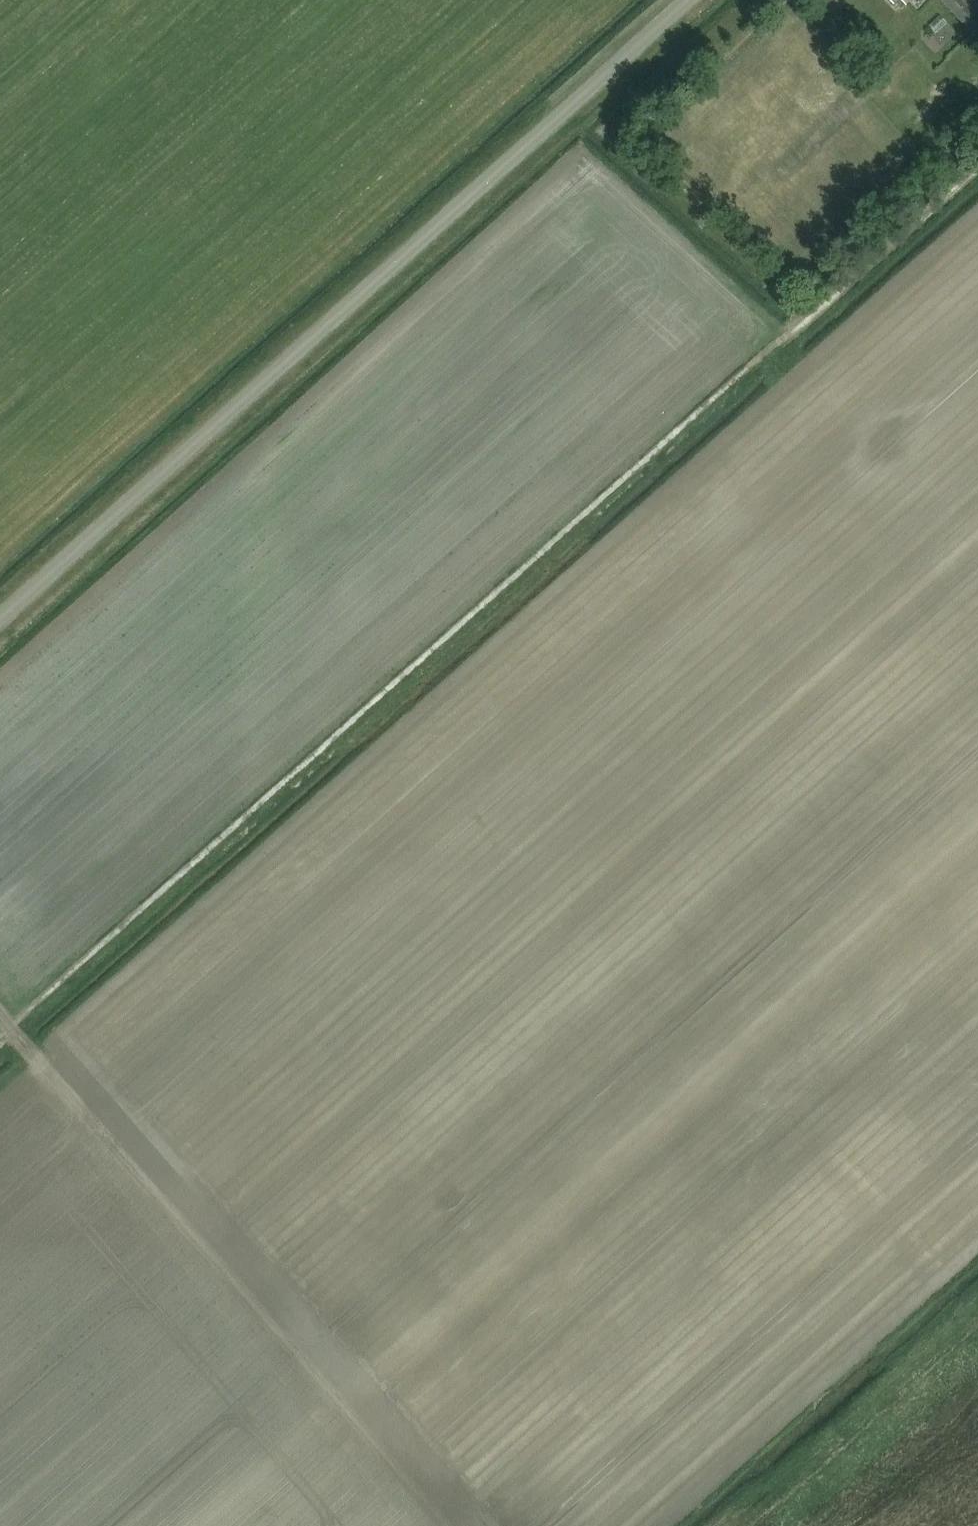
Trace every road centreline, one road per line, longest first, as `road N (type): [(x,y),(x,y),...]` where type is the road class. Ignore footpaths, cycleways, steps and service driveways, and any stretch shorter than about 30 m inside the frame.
road 1 (unclassified): [(0,621),(696,0)]

